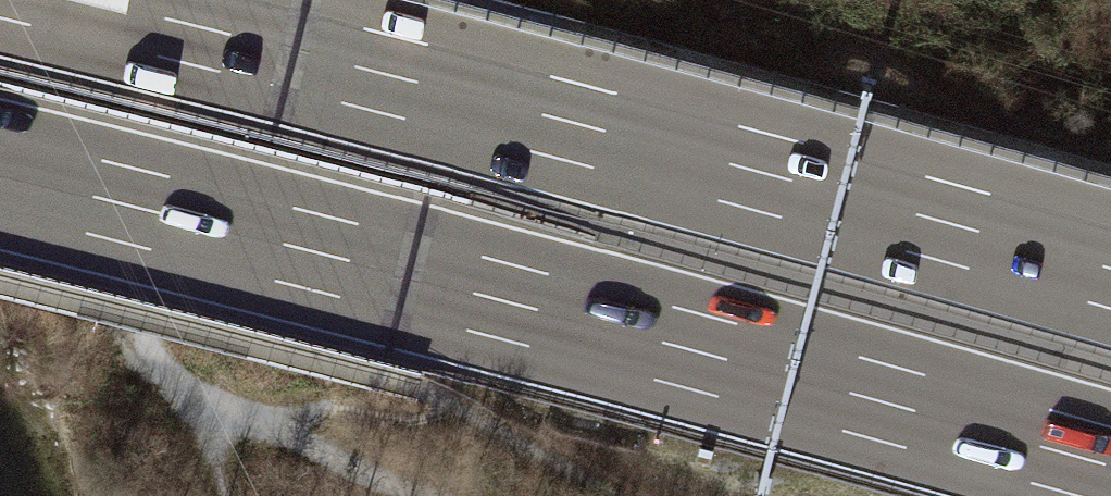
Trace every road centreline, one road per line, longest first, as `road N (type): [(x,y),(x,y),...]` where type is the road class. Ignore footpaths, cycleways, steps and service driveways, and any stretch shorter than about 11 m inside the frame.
road 1 (motorway): [(0,174),(1110,466)]
road 2 (motorway): [(1110,269),(90,0)]

